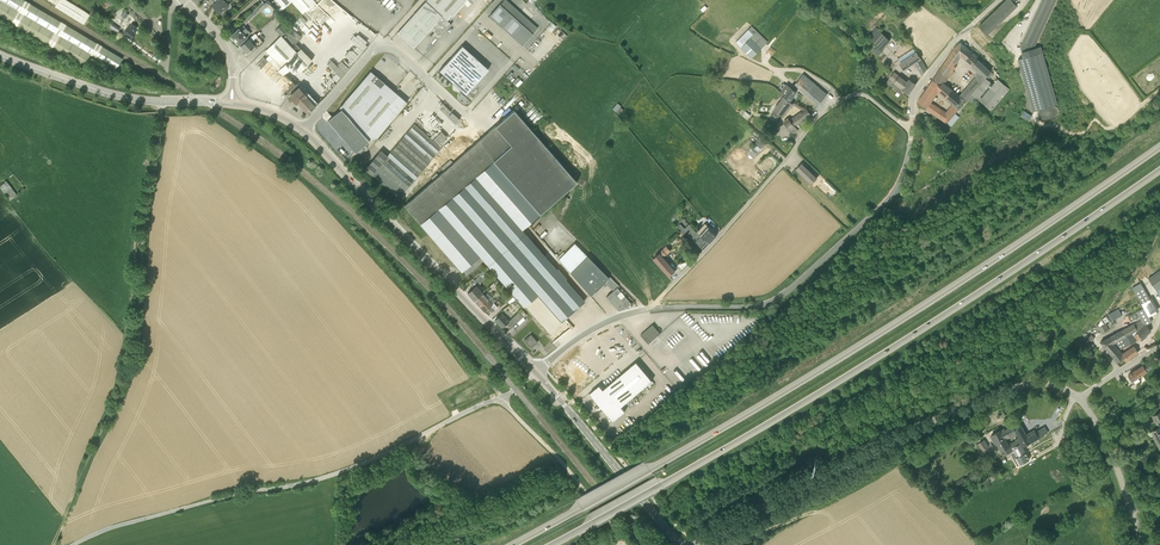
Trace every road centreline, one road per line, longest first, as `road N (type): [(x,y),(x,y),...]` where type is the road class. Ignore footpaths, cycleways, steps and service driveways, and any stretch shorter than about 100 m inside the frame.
road 1 (primary): [(1159,148),(842,358),(514,544)]
road 2 (primary): [(549,544),(834,383),(1159,168)]
road 3 (track): [(161,113),(126,370),(54,544)]
road 4 (unclassified): [(694,544),(970,405),(1039,383),(1079,398)]
road 5 (tertiary): [(535,372),(303,130),(231,103)]
road 6 (unclassified): [(652,308),(825,111),(862,94),(912,128)]
road 7 (unclassified): [(652,308),(776,299),(895,191),(912,128)]
road 8 (track): [(1159,91),(1109,128),(1094,120),(1075,133),(1037,121),(1015,51),(1038,0)]
road 9 (tertiary): [(231,103),(122,97),(0,55)]
road 10 (tertiary): [(679,544),(535,372)]
road 11 (track): [(499,400),(629,544)]
road 12 (unclassified): [(1079,398),(1109,445),(1149,544)]
road 13 (unclassified): [(535,372),(588,332),(652,308)]
road 14 (residential): [(231,103),(228,54),(182,0)]

